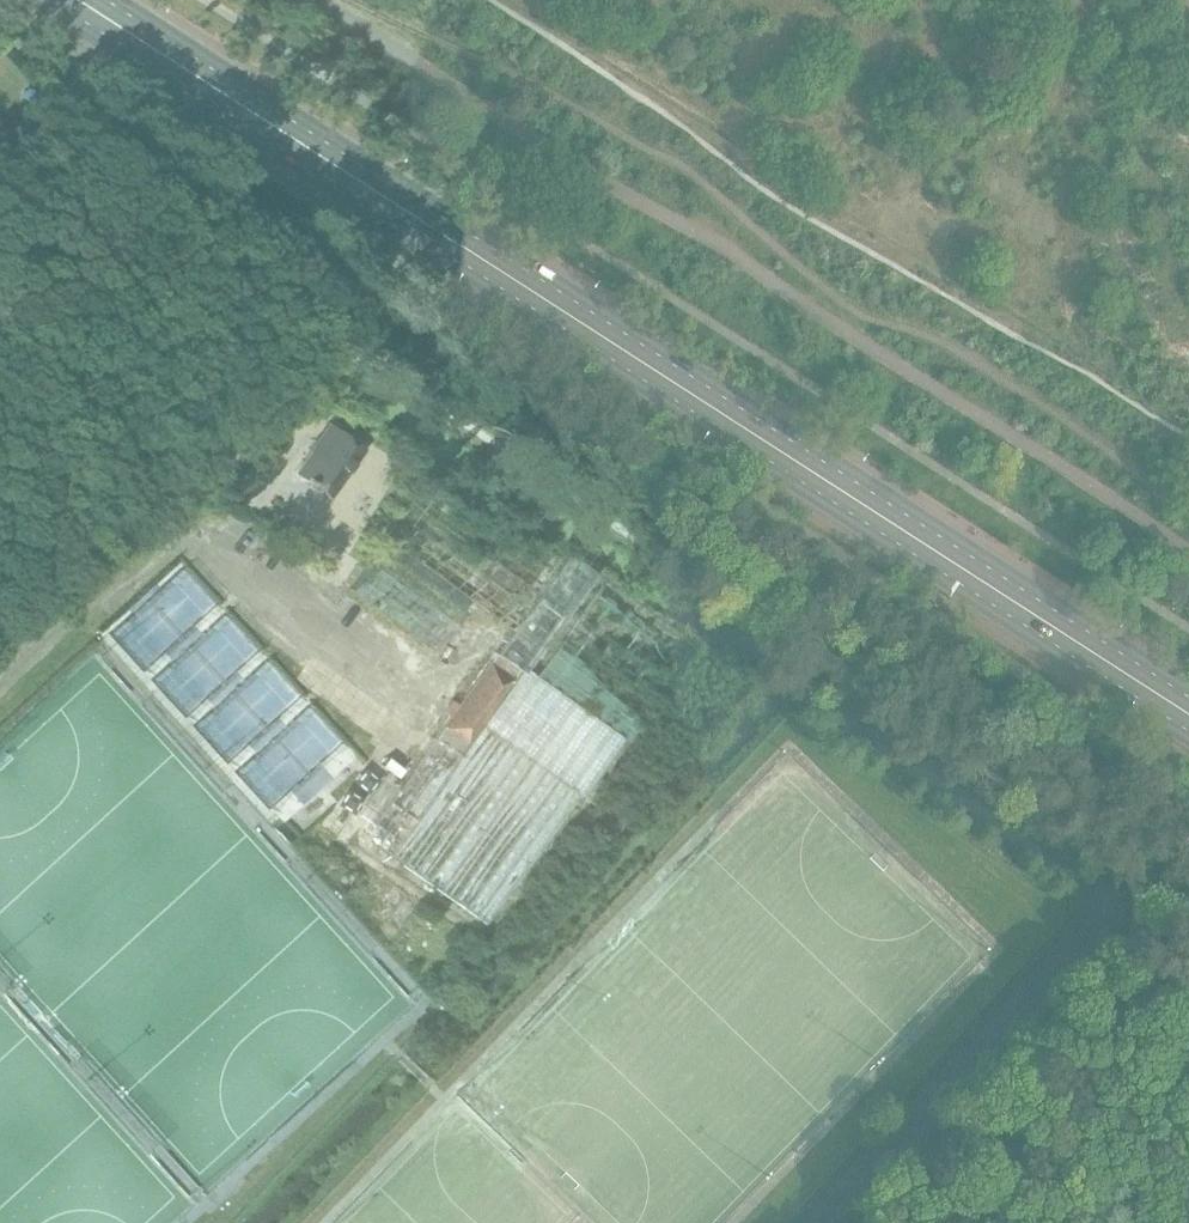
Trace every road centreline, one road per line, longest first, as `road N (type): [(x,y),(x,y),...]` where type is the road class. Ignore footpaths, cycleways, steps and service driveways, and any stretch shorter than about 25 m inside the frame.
road 1 (secondary): [(1188,712),(80,0)]

